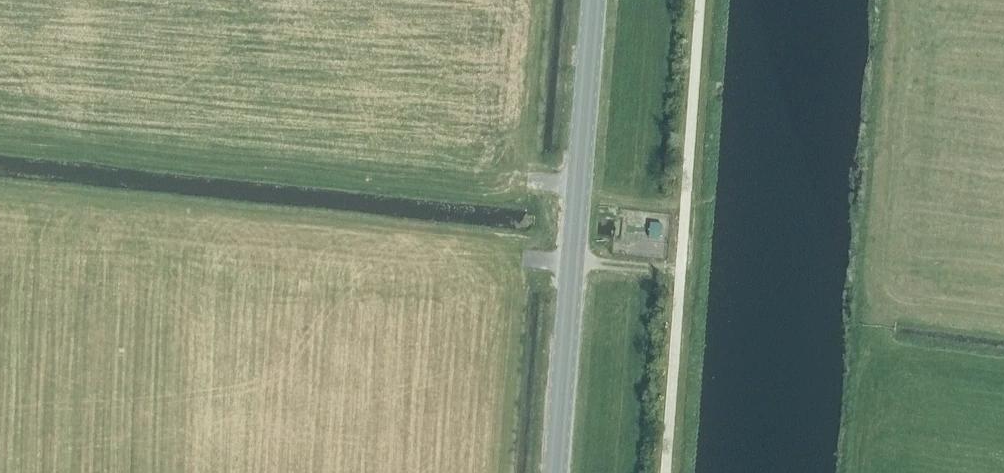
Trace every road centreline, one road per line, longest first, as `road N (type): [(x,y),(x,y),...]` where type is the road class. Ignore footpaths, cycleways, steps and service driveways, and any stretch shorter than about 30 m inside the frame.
road 1 (secondary): [(592,0),(554,472)]

